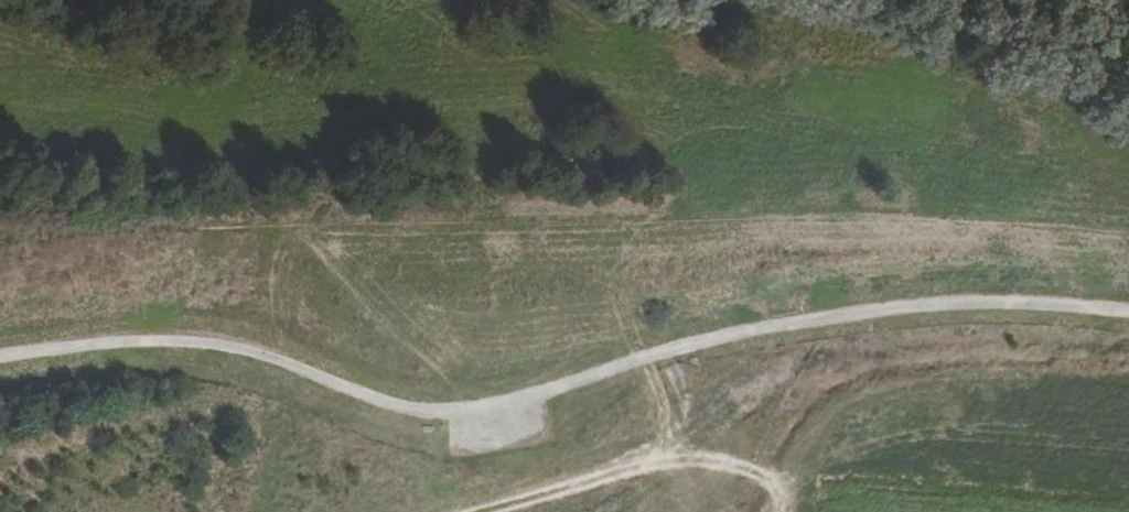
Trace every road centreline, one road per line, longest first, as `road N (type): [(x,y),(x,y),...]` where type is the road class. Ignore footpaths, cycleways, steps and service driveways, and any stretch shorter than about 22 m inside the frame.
road 1 (track): [(493,511),(607,475),(694,459),(759,475),(784,497),(782,511)]

